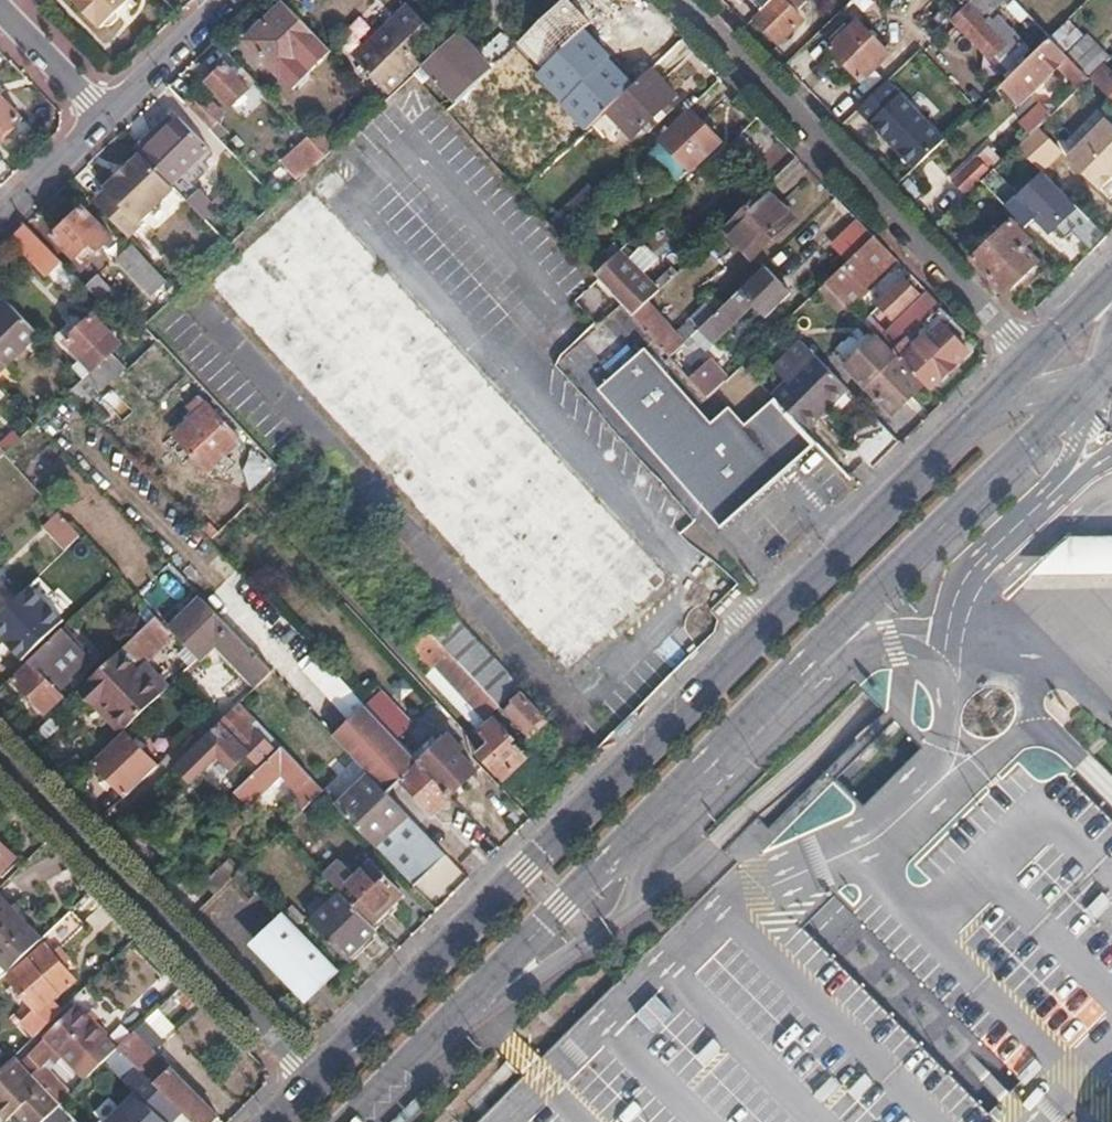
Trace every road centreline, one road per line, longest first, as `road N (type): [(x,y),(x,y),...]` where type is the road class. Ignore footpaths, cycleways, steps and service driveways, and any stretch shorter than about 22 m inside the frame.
road 1 (primary): [(348,1121),(1111,359)]
road 2 (primary): [(1026,366),(626,759),(311,1087)]
road 3 (residential): [(1026,366),(1007,337),(680,0)]
road 4 (residential): [(311,1087),(0,754)]
road 5 (residential): [(225,0),(106,113)]
road 6 (residential): [(0,4),(106,113)]
road 7 (residential): [(106,113),(0,217)]
road 8 (primary): [(1111,279),(1026,366)]

